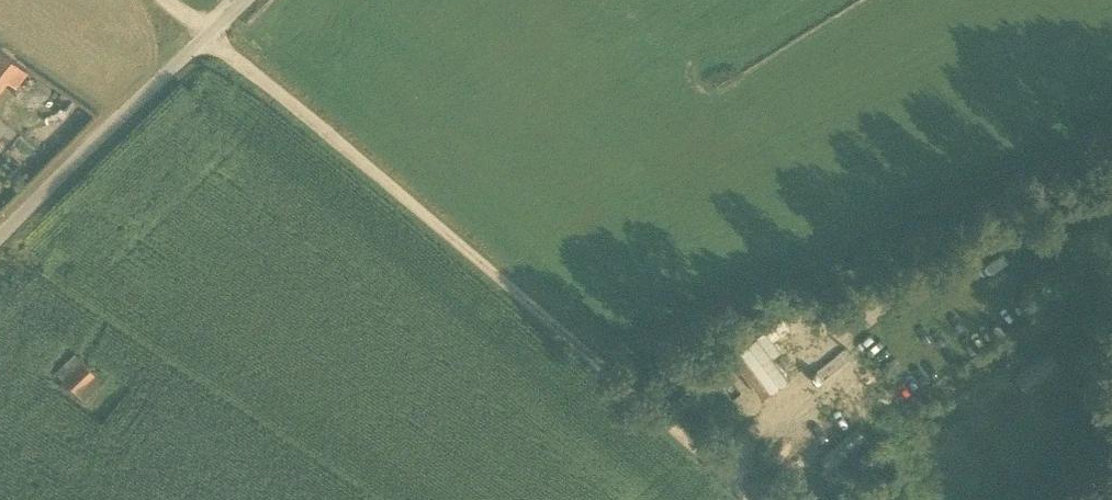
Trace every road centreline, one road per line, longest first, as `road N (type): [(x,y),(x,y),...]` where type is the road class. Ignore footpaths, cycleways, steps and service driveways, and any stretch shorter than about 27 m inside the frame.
road 1 (track): [(208,36),(755,499)]
road 2 (unclassified): [(0,240),(245,0)]

